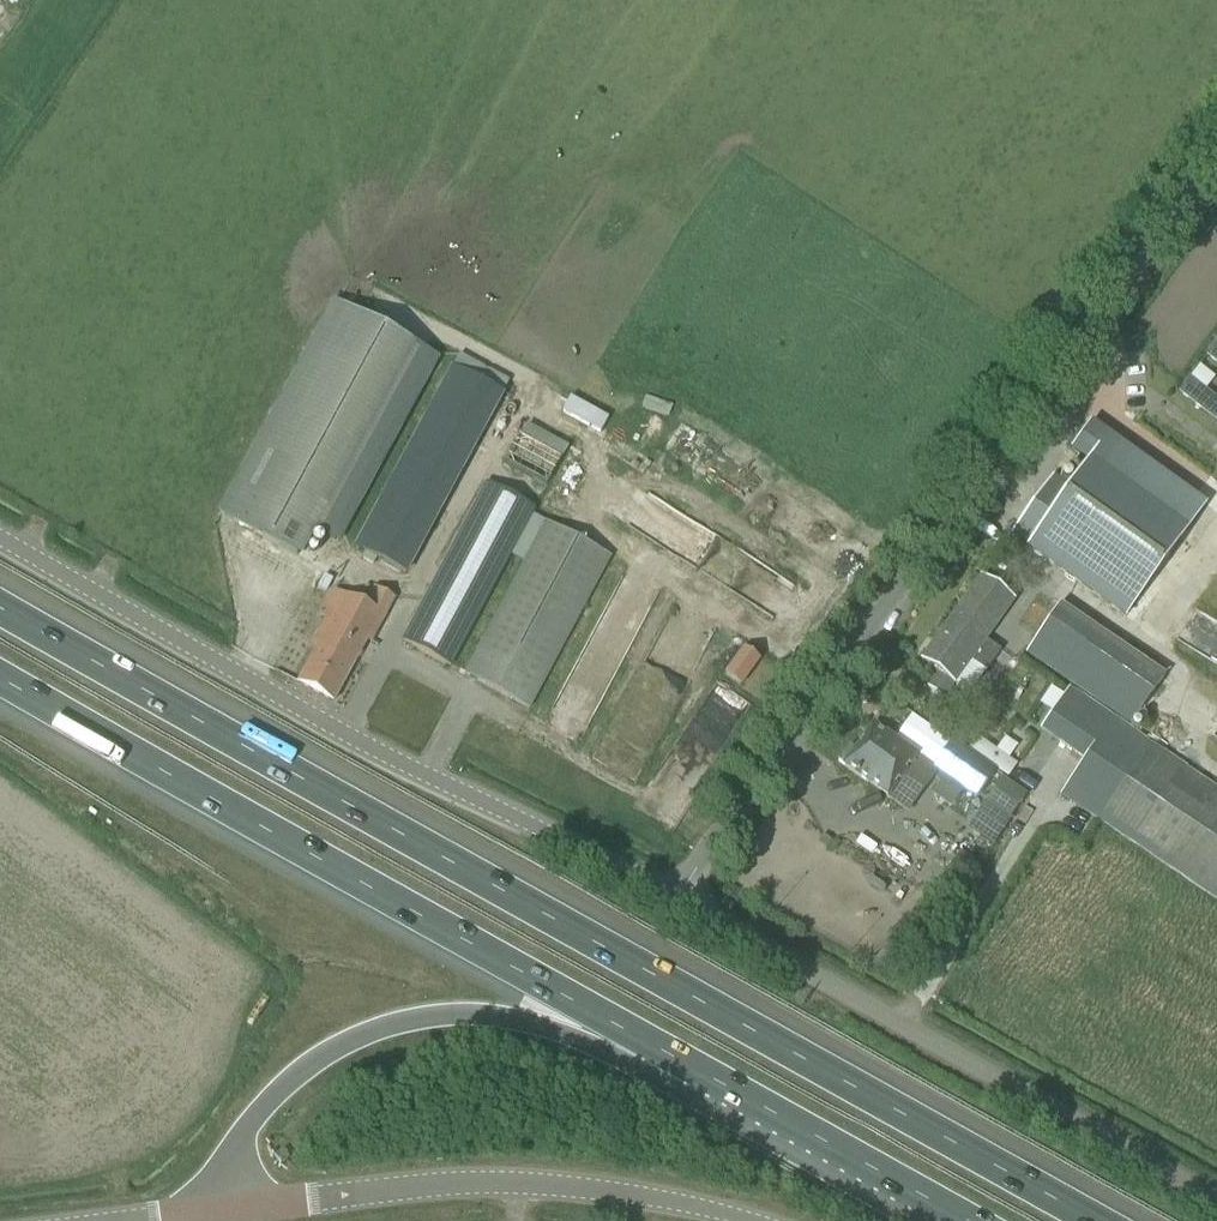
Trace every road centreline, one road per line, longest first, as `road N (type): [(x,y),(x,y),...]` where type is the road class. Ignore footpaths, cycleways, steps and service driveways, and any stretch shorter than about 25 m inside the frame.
road 1 (motorway): [(1102,1220),(0,607)]
road 2 (unclassified): [(674,899),(1216,146)]
road 3 (motorway): [(0,678),(706,1076)]
road 4 (unclassified): [(674,899),(264,691),(0,538)]
road 5 (unclassified): [(1216,1207),(674,899)]
road 6 (motorway): [(234,1208),(235,1151),(267,1100),(303,1069),(377,1029),(438,1016),(498,1016),(706,1076)]
road 7 (unclassified): [(754,1220),(666,1200),(499,1183),(234,1208)]
road 8 (motorway): [(706,1076),(967,1220)]

